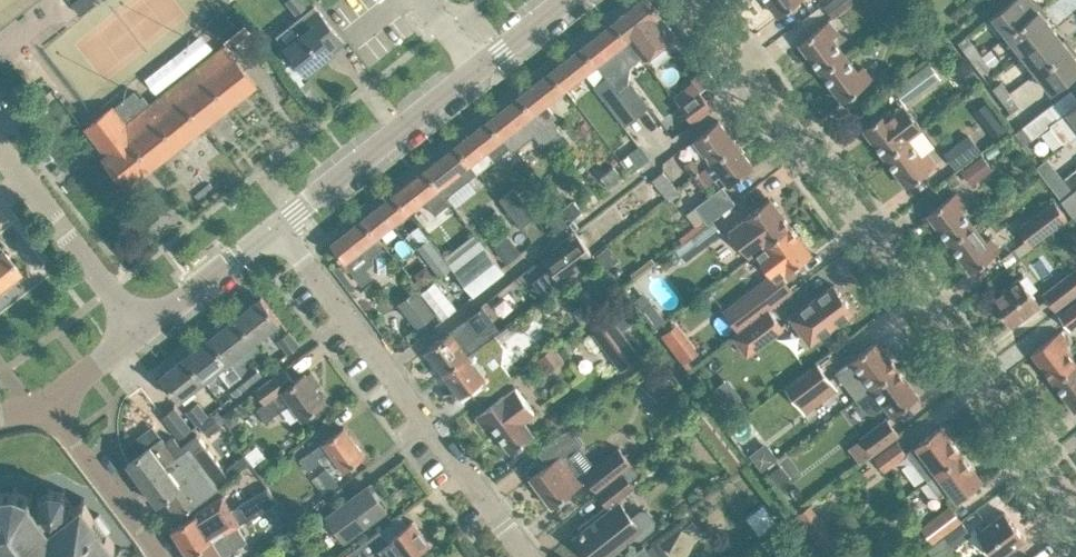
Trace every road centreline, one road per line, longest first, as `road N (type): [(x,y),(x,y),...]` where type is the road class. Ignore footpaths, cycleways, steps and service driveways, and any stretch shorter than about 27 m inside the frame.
road 1 (residential): [(1075,505),(696,0)]
road 2 (residential): [(531,556),(279,223)]
road 3 (unclassified): [(279,223),(564,0)]
road 4 (unclassified): [(140,332),(0,147)]
road 5 (unclassified): [(158,556),(51,407)]
road 6 (unclassified): [(140,332),(279,223)]

